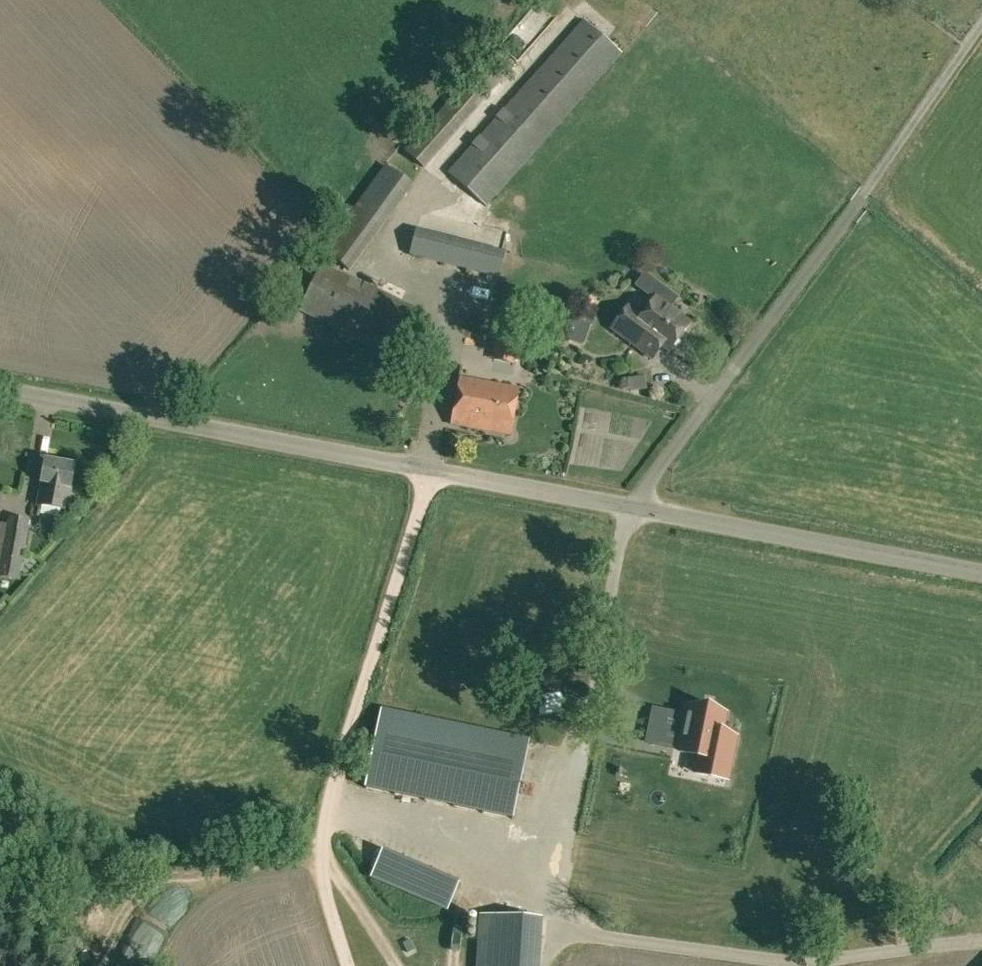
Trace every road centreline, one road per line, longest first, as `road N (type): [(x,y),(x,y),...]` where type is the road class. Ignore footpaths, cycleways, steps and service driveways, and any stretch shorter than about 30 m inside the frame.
road 1 (unclassified): [(633,510),(0,392)]
road 2 (residential): [(633,510),(862,198)]
road 3 (unclassified): [(981,576),(633,510)]

